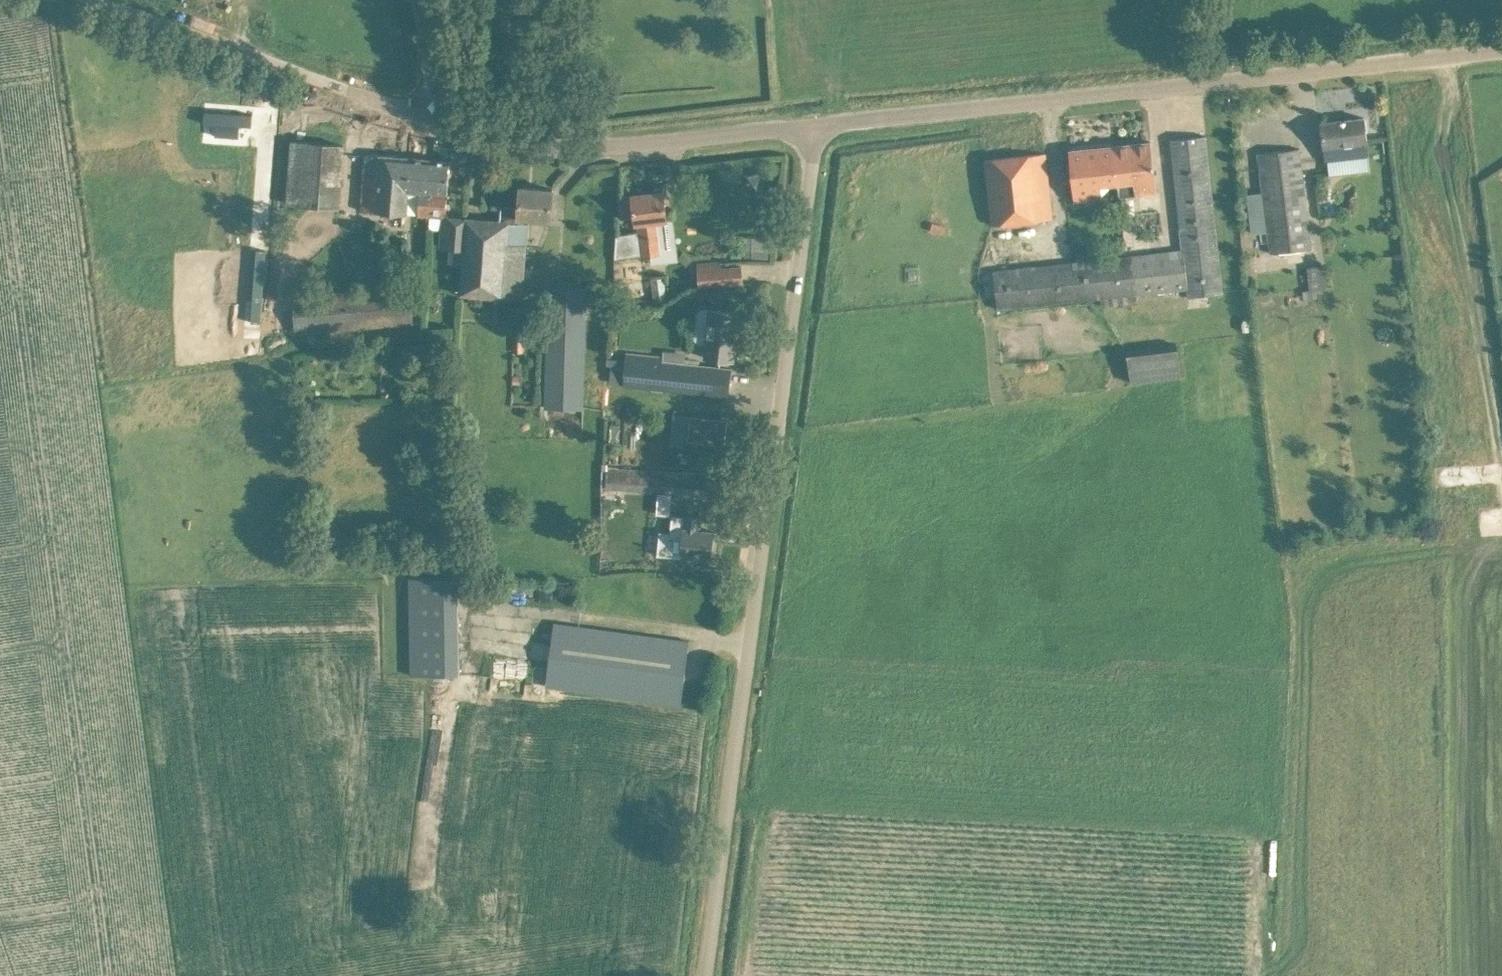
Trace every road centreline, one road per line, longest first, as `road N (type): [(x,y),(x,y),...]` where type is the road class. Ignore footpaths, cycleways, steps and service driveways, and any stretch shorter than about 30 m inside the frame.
road 1 (unclassified): [(706,975),(817,125)]
road 2 (unclassified): [(817,125),(1501,51)]
road 3 (unclassified): [(817,125),(591,146),(493,138),(431,119)]
road 4 (unclassified): [(431,119),(96,0)]
road 5 (unclassified): [(431,119),(419,0)]

